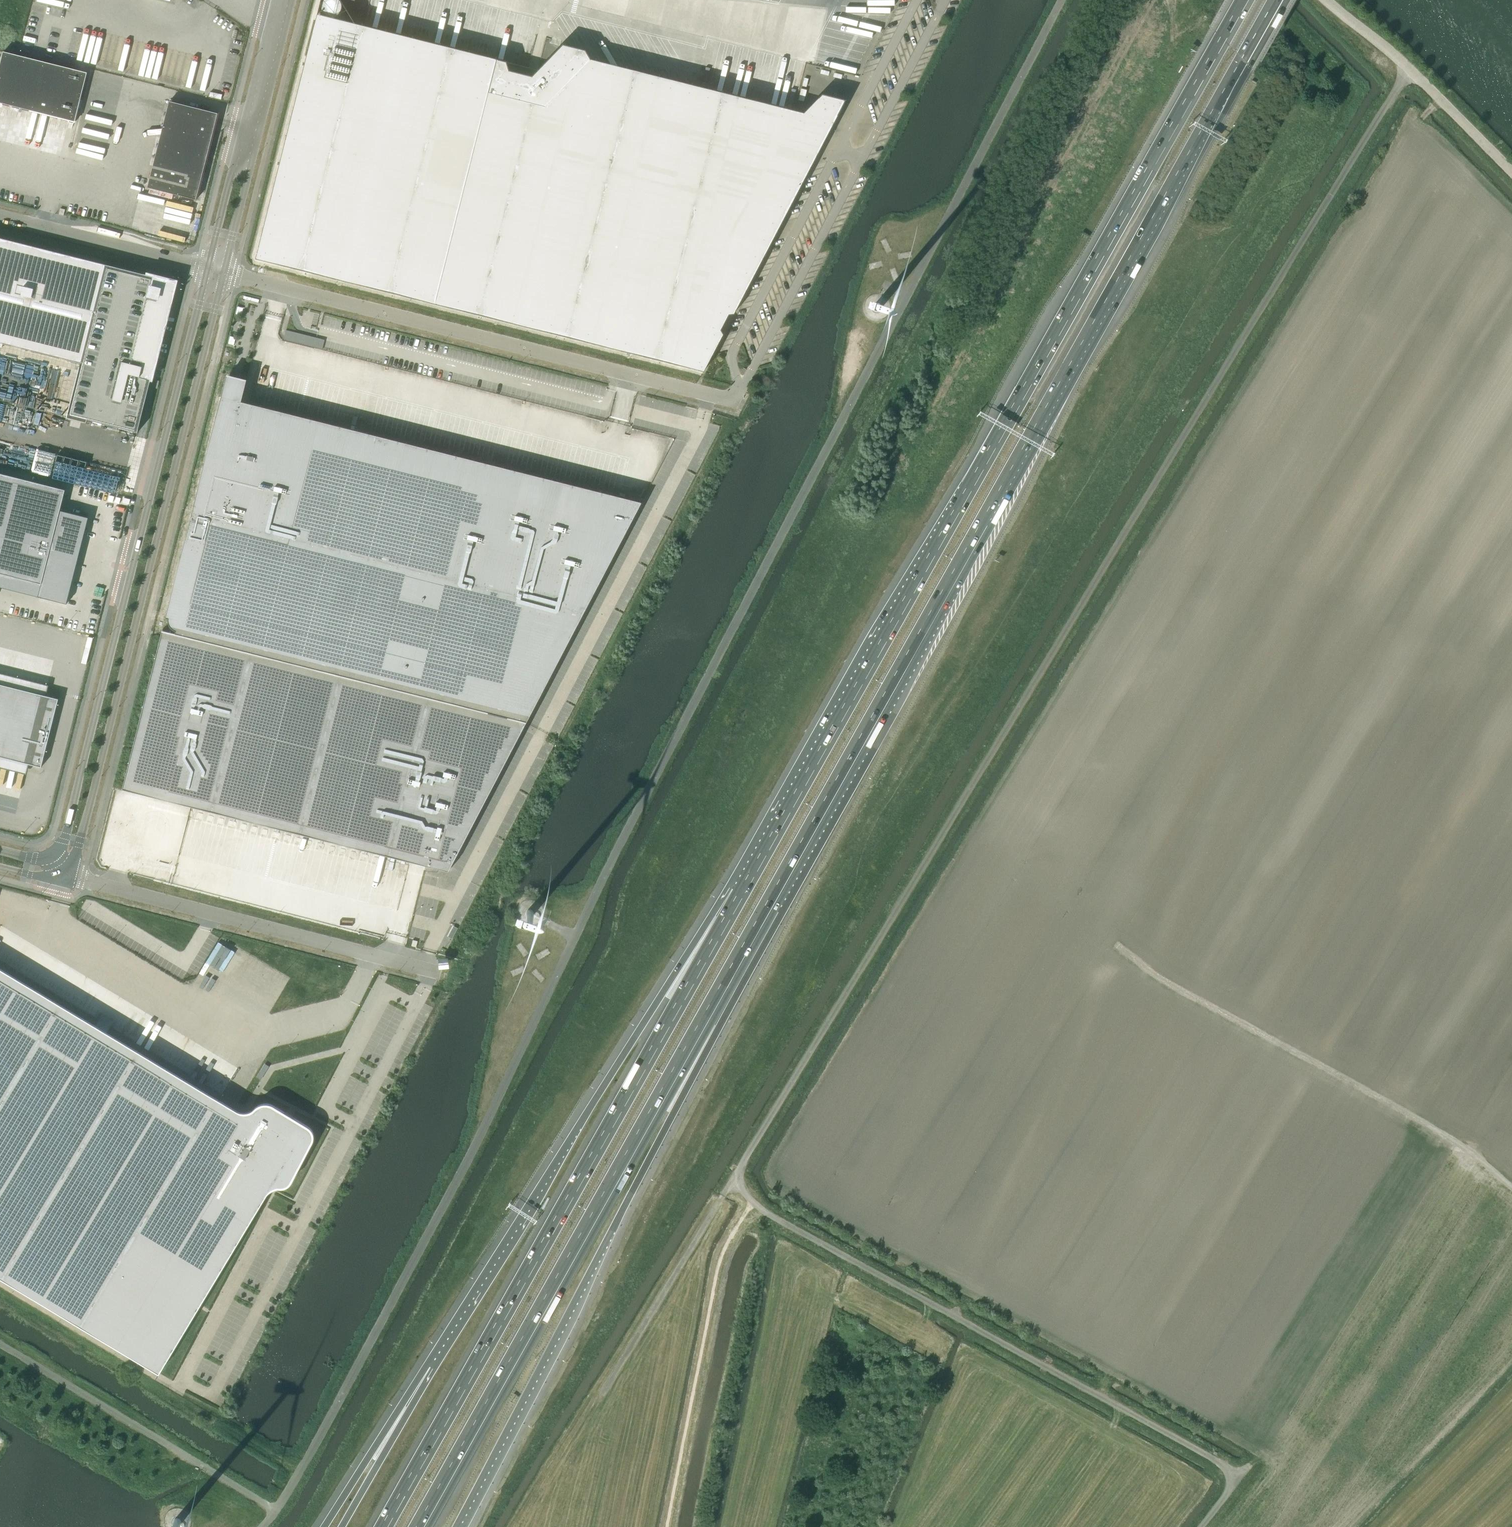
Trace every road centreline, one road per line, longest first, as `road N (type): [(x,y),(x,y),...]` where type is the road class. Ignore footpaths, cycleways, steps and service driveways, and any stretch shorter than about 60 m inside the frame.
road 1 (unclassified): [(1201,1526),(1231,1487),(1221,1464),(771,1216),(746,1193),(740,1174),(1409,70)]
road 2 (unclassified): [(1061,0),(608,862),(473,1151),(298,1477),(261,1526)]
road 3 (motorway): [(769,907),(1279,0)]
road 4 (motorway): [(1243,0),(742,891)]
road 5 (motorway): [(742,891),(383,1526)]
road 6 (motorway): [(418,1526),(769,907)]
road 7 (motorway): [(455,1526),(673,1114),(769,907)]
road 8 (tertiary): [(65,872),(78,849),(223,273)]
road 9 (tertiary): [(207,269),(63,844),(52,855)]
road 10 (motorway): [(742,891),(662,994),(426,1366)]
road 11 (unclassified): [(735,401),(223,273)]
road 12 (track): [(1113,943),(1143,968),(1448,1138),(1511,1188)]
road 13 (unclassified): [(437,970),(65,872)]
road 14 (tertiary): [(223,273),(292,0)]
road 15 (tertiary): [(274,0),(207,269)]
road 16 (track): [(600,1397),(743,1162)]
road 17 (unclassified): [(207,269),(0,218)]
road 18 (motorway): [(426,1366),(323,1526)]
road 19 (motorway): [(426,1366),(341,1526)]
road 20 (unclassified): [(1511,175),(1409,70)]

